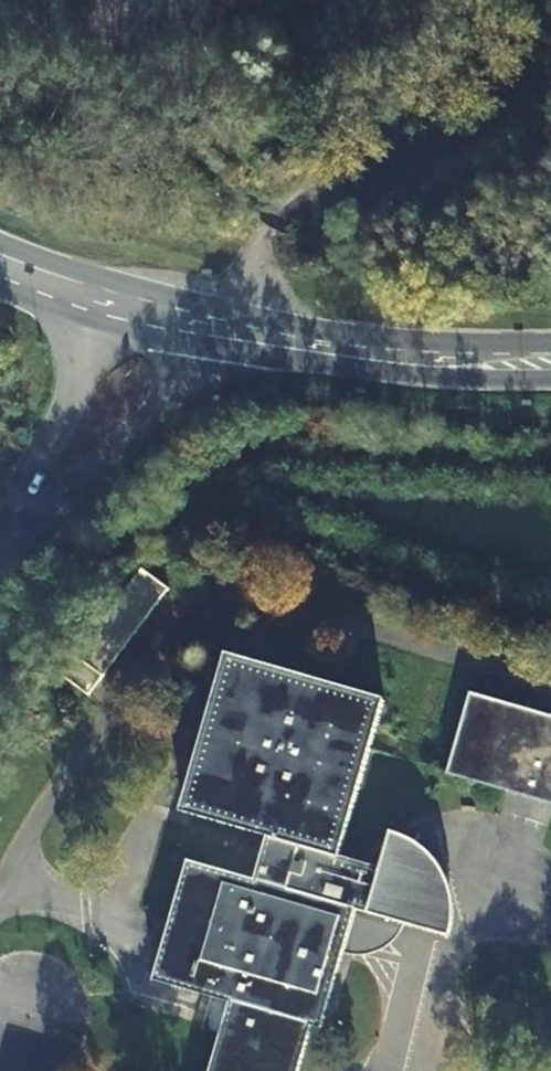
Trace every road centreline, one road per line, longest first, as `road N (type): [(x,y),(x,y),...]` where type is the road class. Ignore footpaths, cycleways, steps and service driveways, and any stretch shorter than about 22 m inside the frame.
road 1 (secondary): [(550,363),(317,349),(208,327)]
road 2 (unclassified): [(44,487),(88,471),(174,396),(199,361),(208,327)]
road 3 (unclassified): [(103,300),(44,487)]

